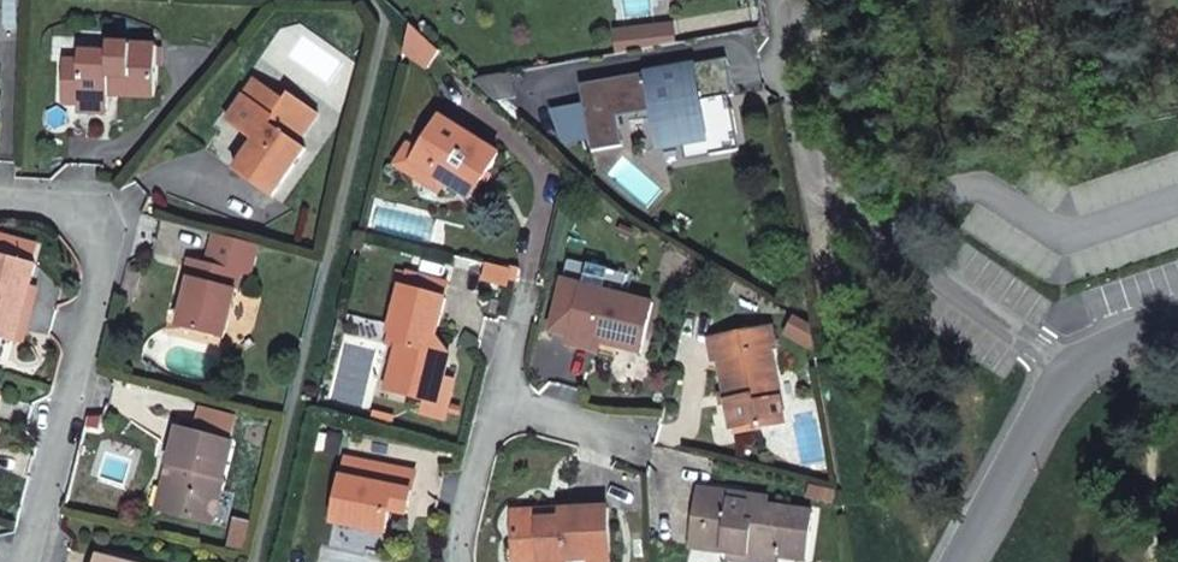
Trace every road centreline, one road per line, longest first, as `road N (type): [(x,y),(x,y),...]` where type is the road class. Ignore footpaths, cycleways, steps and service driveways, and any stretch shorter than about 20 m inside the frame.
road 1 (unclassified): [(1059,378),(841,187),(809,124),(785,0)]
road 2 (residential): [(0,198),(91,225),(109,262),(33,561)]
road 3 (residential): [(1059,378),(960,561)]
road 4 (residential): [(462,561),(457,526),(476,445),(504,397)]
road 5 (residential): [(504,397),(642,435)]
road 6 (residential): [(1177,321),(1120,340),(1059,378)]

